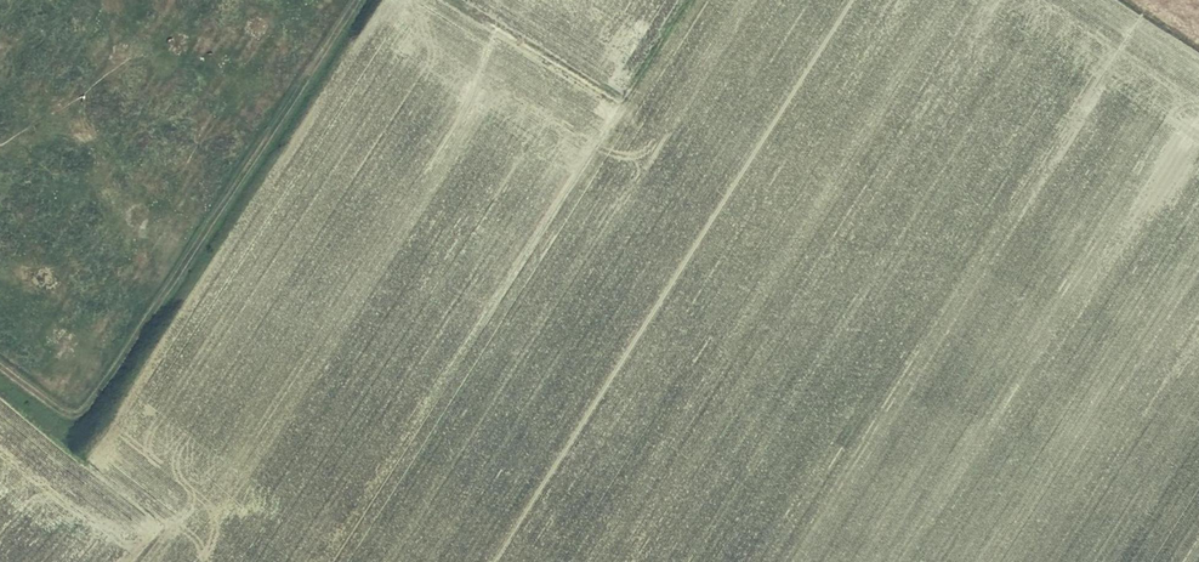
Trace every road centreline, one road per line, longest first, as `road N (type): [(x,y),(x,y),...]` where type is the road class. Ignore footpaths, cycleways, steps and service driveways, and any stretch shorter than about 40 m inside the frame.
road 1 (track): [(355,0),(89,408),(65,414),(0,365)]

